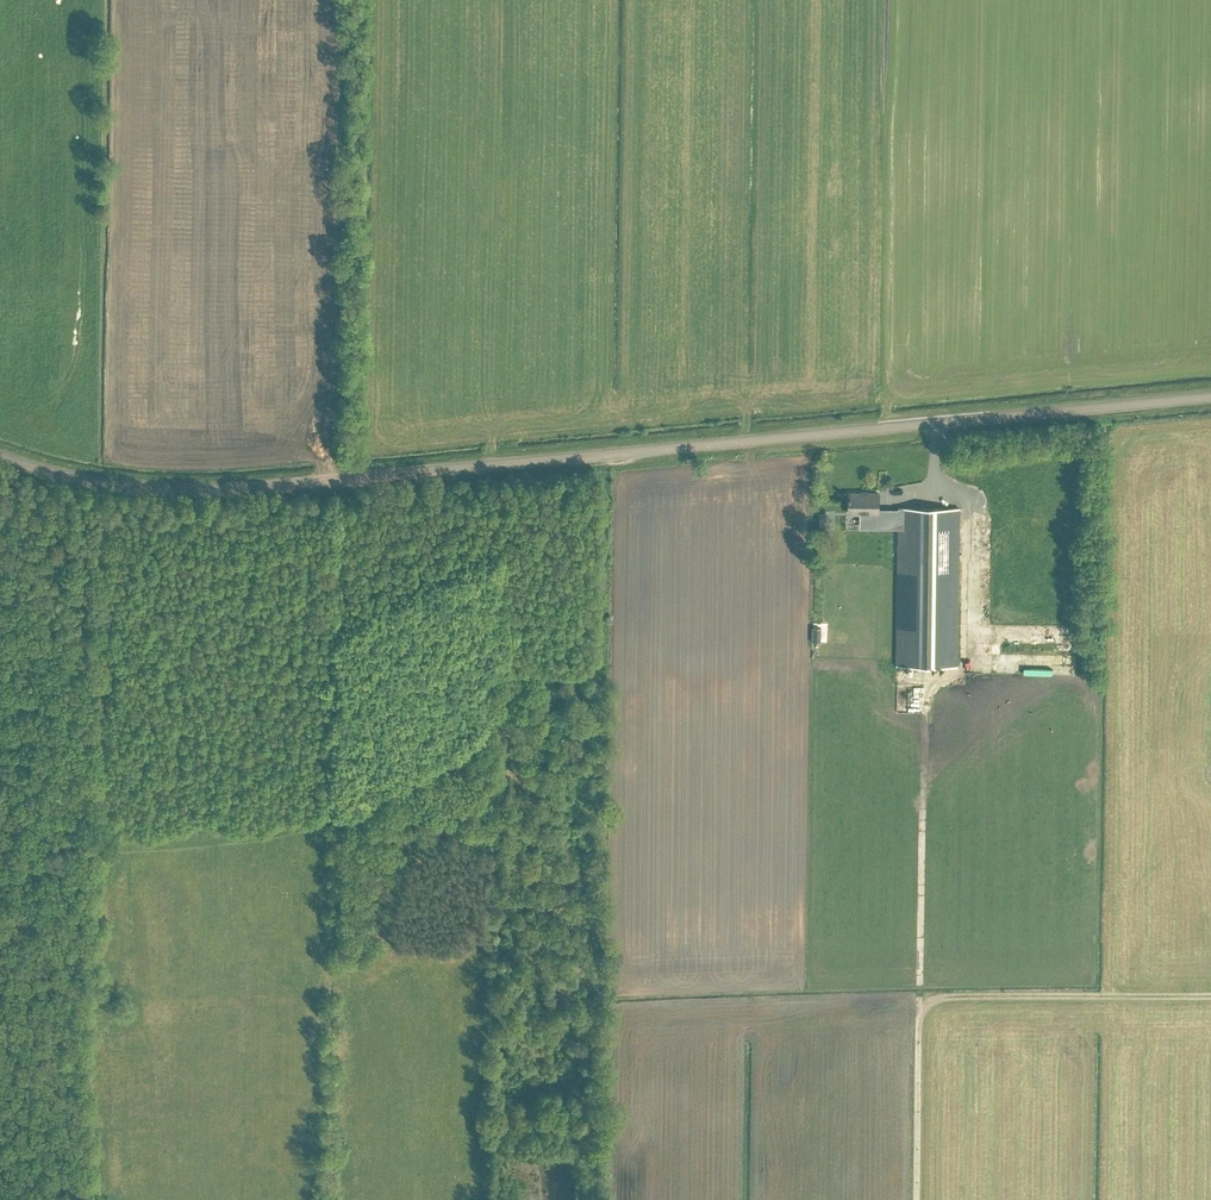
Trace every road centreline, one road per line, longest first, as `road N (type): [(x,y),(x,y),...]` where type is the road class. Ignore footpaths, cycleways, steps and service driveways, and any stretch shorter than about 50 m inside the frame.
road 1 (unclassified): [(1210,396),(210,489),(81,480),(0,456)]

